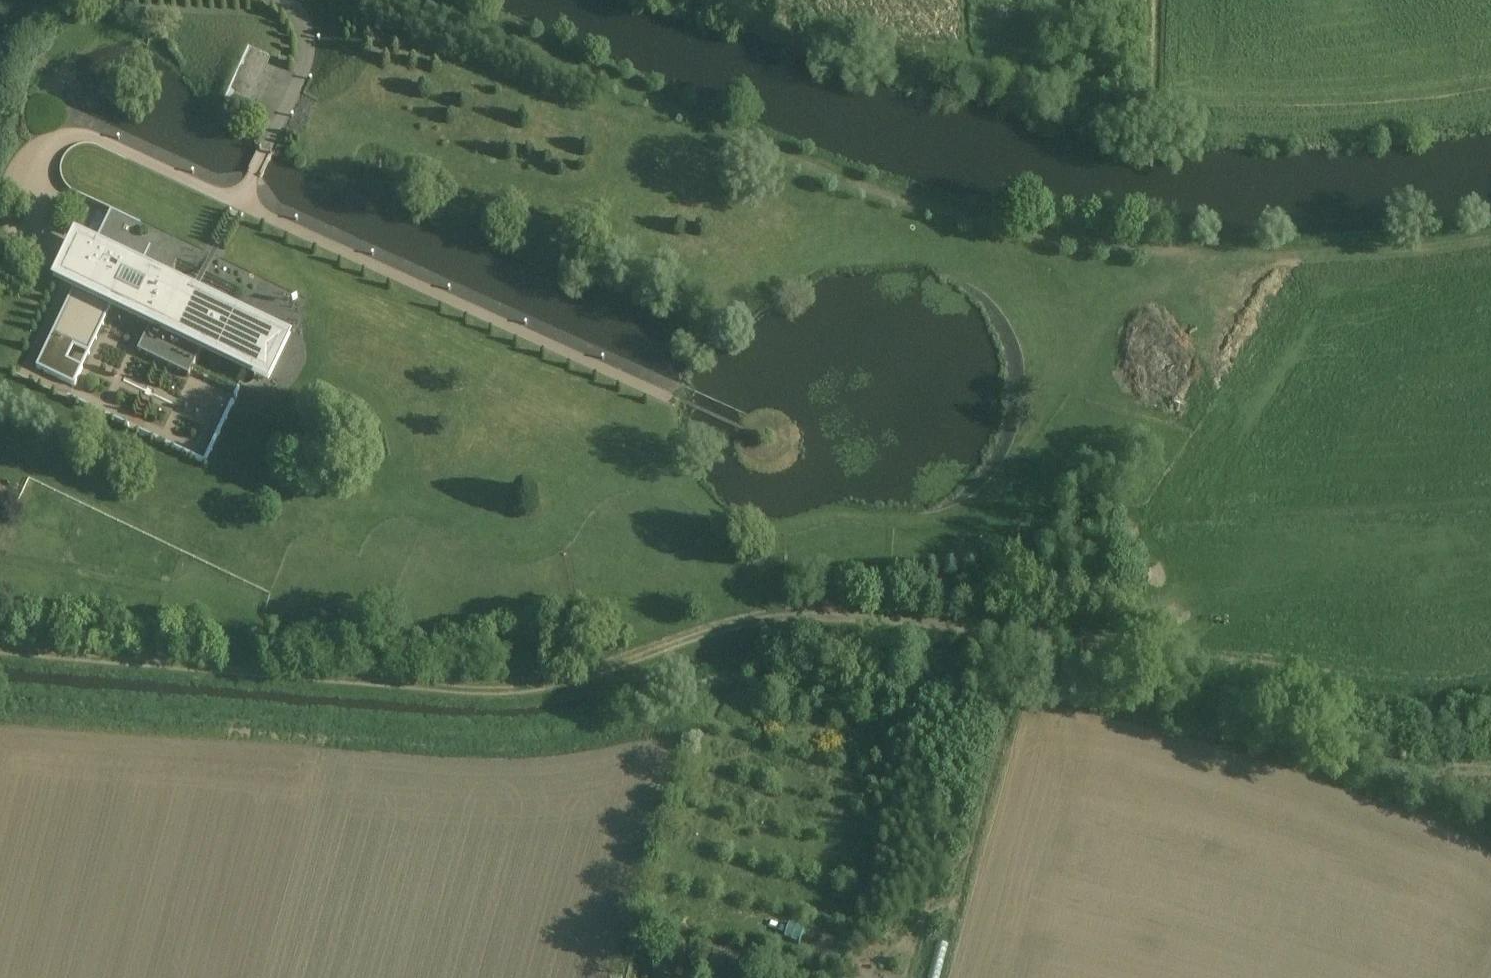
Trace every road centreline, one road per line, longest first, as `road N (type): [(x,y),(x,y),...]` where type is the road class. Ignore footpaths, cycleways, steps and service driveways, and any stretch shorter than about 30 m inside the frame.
road 1 (track): [(0,650),(520,686),(777,616),(859,614),(1038,633),(1064,616),(1077,574)]
road 2 (track): [(670,400),(243,196)]

